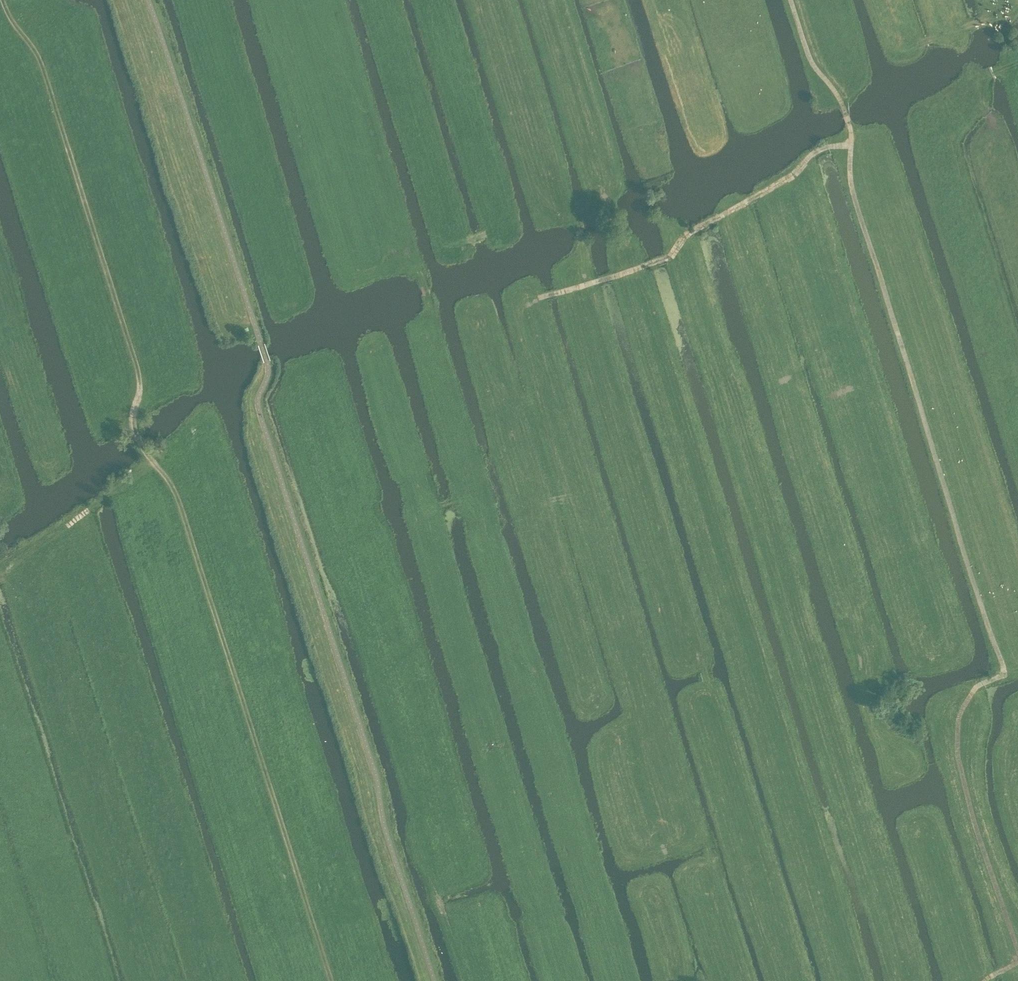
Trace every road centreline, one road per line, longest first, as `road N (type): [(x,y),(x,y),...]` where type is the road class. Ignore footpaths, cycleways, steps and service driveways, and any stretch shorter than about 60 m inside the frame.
road 1 (track): [(330,980),(172,485),(146,457),(131,421),(138,373),(42,67),(3,0)]
road 2 (track): [(1017,955),(958,758),(965,703),(1002,675),(1002,664),(858,213),(850,124),(810,58),(791,0)]
road 3 (track): [(851,145),(812,155),(794,175),(685,235),(669,257),(541,297)]

